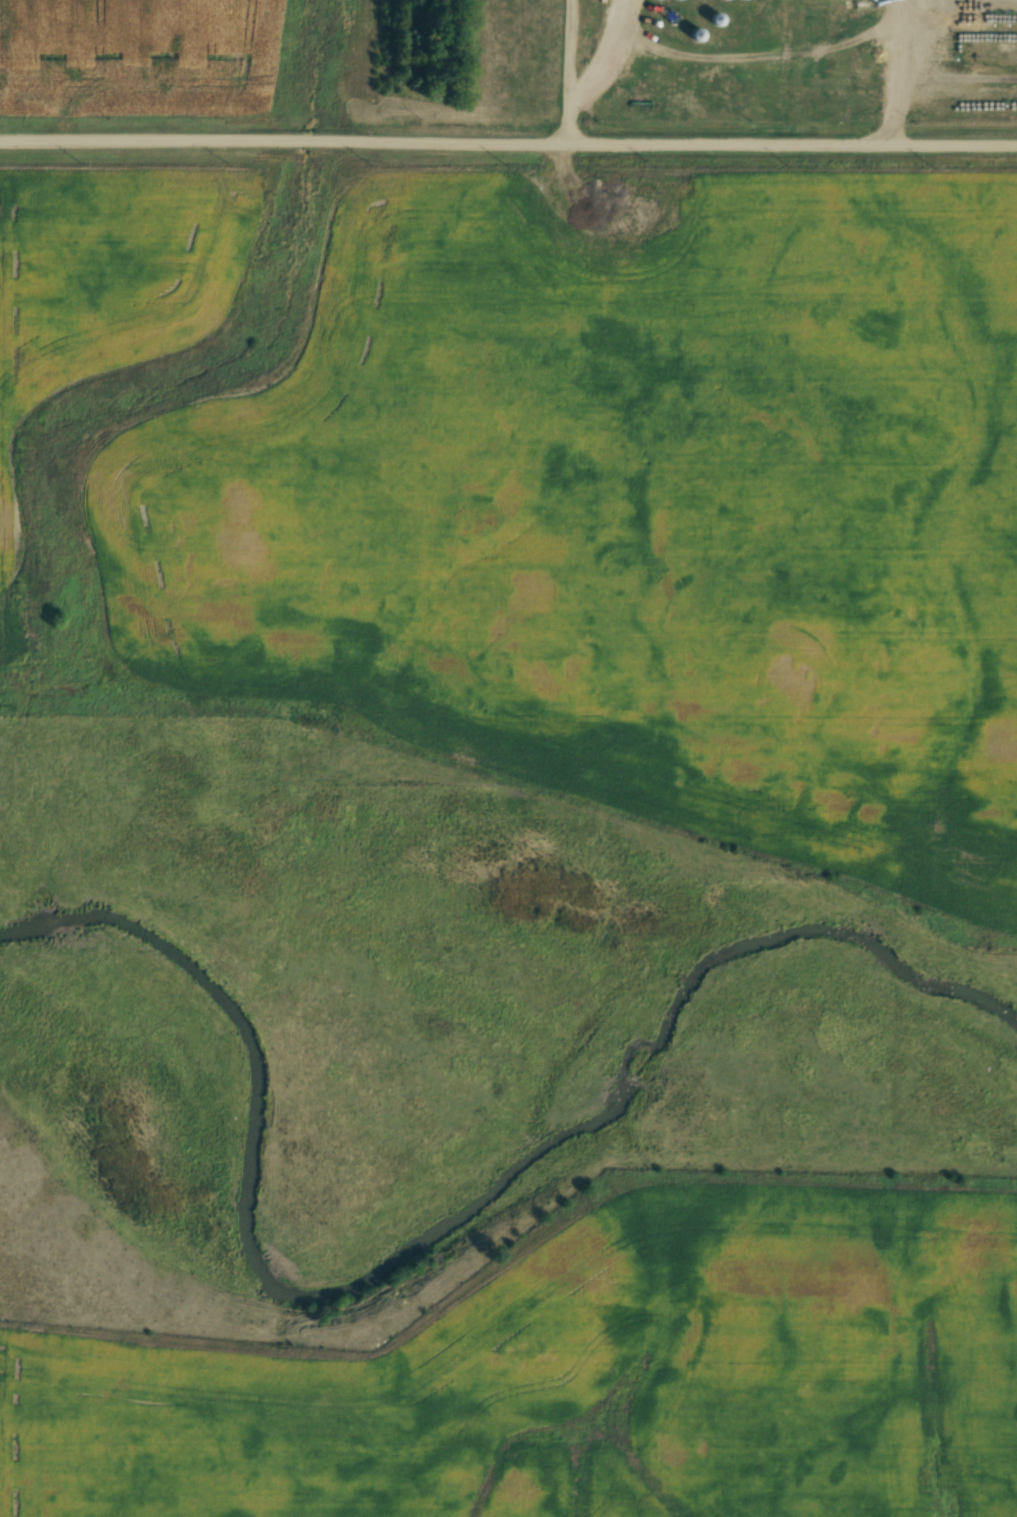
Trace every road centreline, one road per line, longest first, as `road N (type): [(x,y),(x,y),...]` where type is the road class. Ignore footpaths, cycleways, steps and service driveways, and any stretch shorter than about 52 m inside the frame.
road 1 (residential): [(1016,145),(0,143)]

